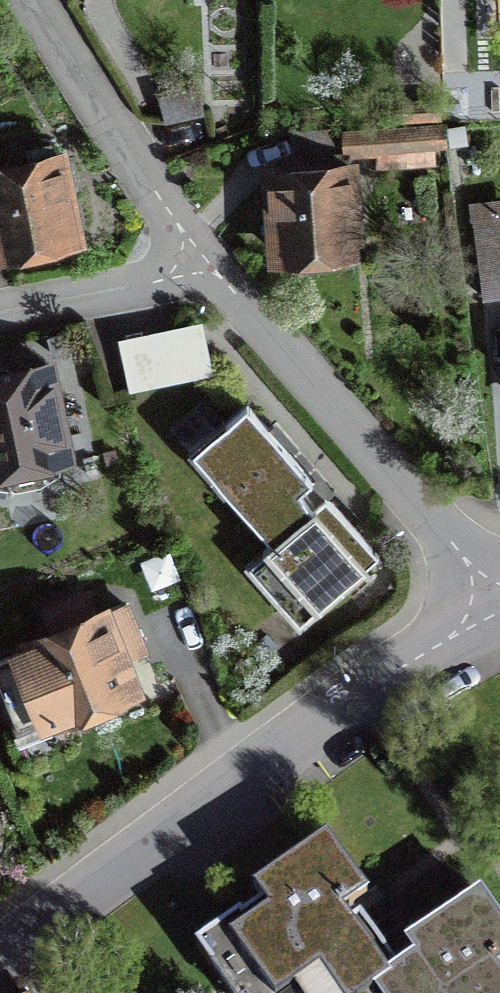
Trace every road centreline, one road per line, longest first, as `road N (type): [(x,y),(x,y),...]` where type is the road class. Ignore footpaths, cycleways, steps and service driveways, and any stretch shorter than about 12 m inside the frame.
road 1 (residential): [(0,953),(236,778),(498,601)]
road 2 (residential): [(498,601),(194,253)]
road 3 (residential): [(194,253),(36,0)]
road 4 (residential): [(0,314),(126,291),(194,253)]

